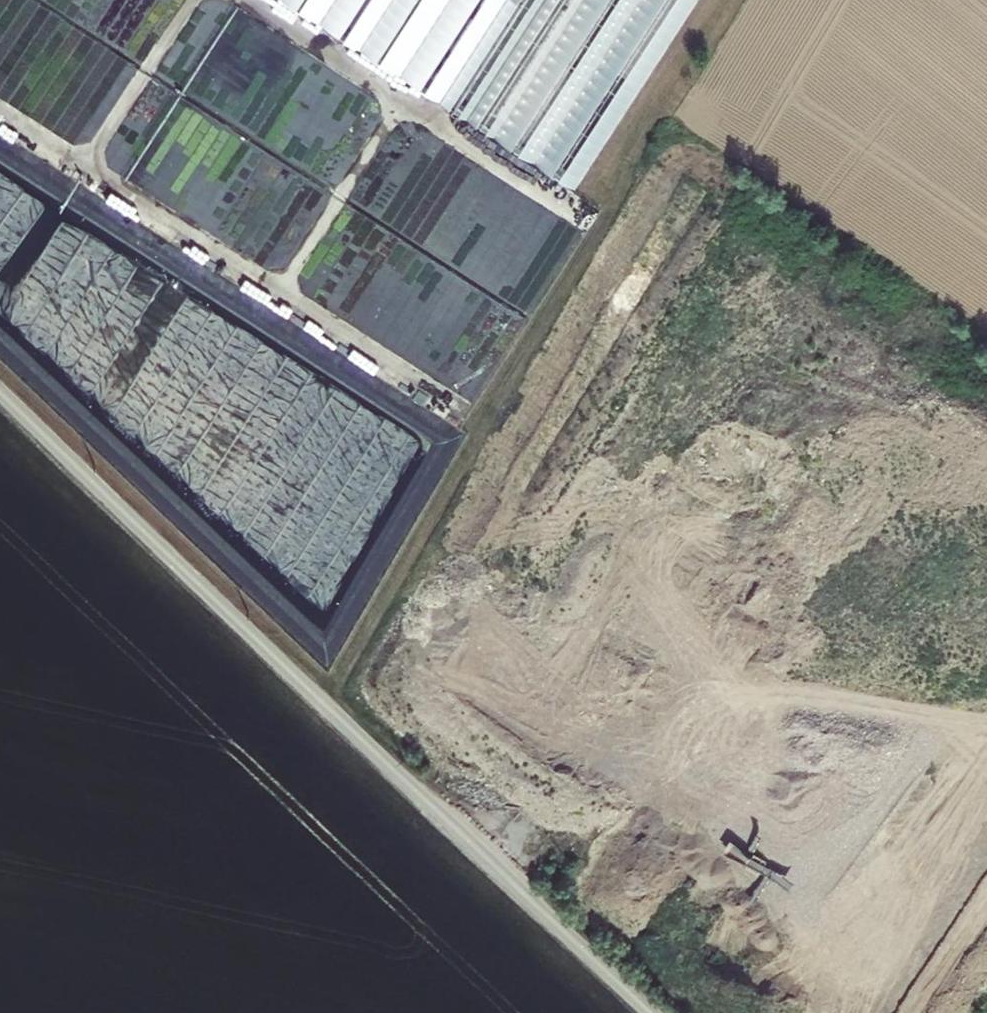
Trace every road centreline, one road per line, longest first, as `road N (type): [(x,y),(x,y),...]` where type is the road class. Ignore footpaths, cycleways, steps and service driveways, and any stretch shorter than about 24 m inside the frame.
road 1 (unclassified): [(0,390),(670,1012)]

